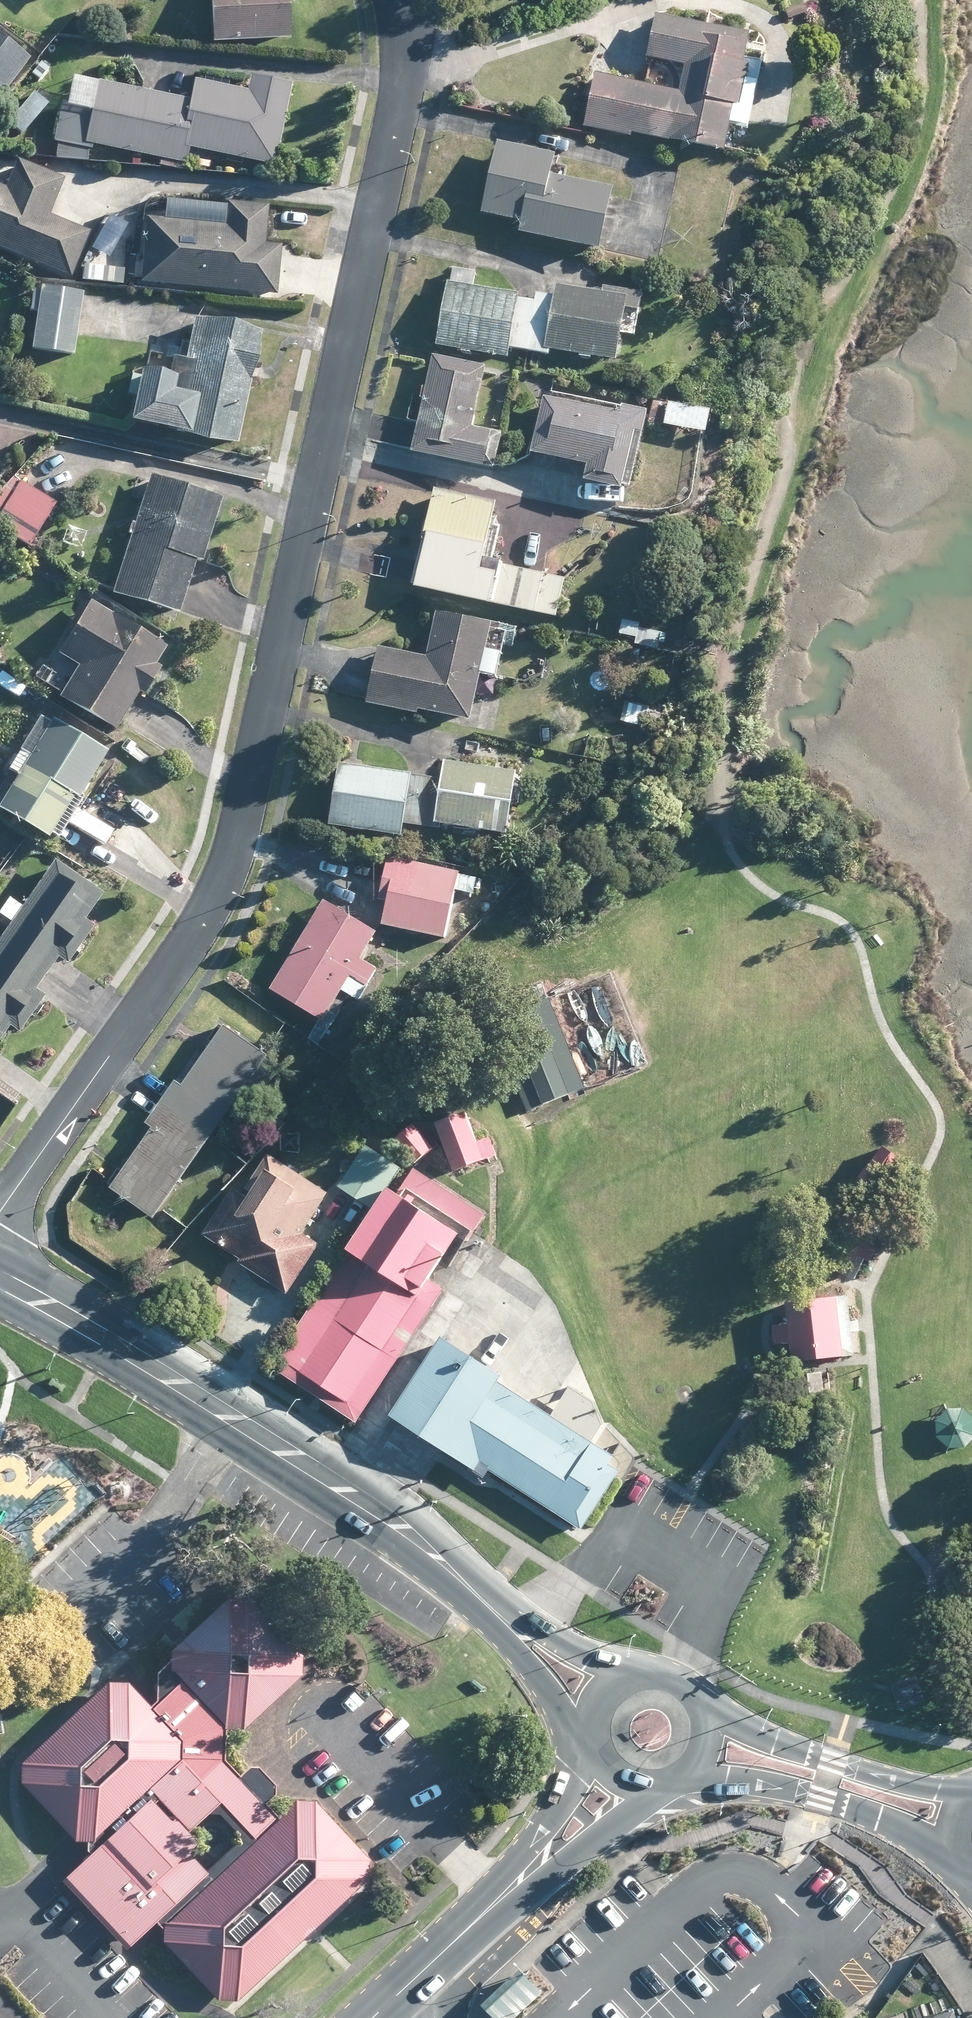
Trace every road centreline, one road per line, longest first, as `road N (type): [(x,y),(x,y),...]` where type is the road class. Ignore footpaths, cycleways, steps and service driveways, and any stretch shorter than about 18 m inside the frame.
road 1 (residential): [(405,0),(413,52),(235,847),(206,913),(0,1210)]
road 2 (secondary): [(0,1281),(348,1490),(443,1562),(507,1626)]
road 3 (secondary): [(704,1713),(902,1785),(971,1795)]
road 4 (secondary): [(955,1850),(821,1798),(688,1772)]
road 5 (tertiary): [(514,1887),(374,2017)]
road 6 (tertiary): [(657,1791),(514,1887)]
road 7 (tertiary): [(514,1887),(586,1748)]
road 8 (secondary): [(507,1626),(632,1671)]
road 9 (secondary): [(584,1734),(507,1626)]

